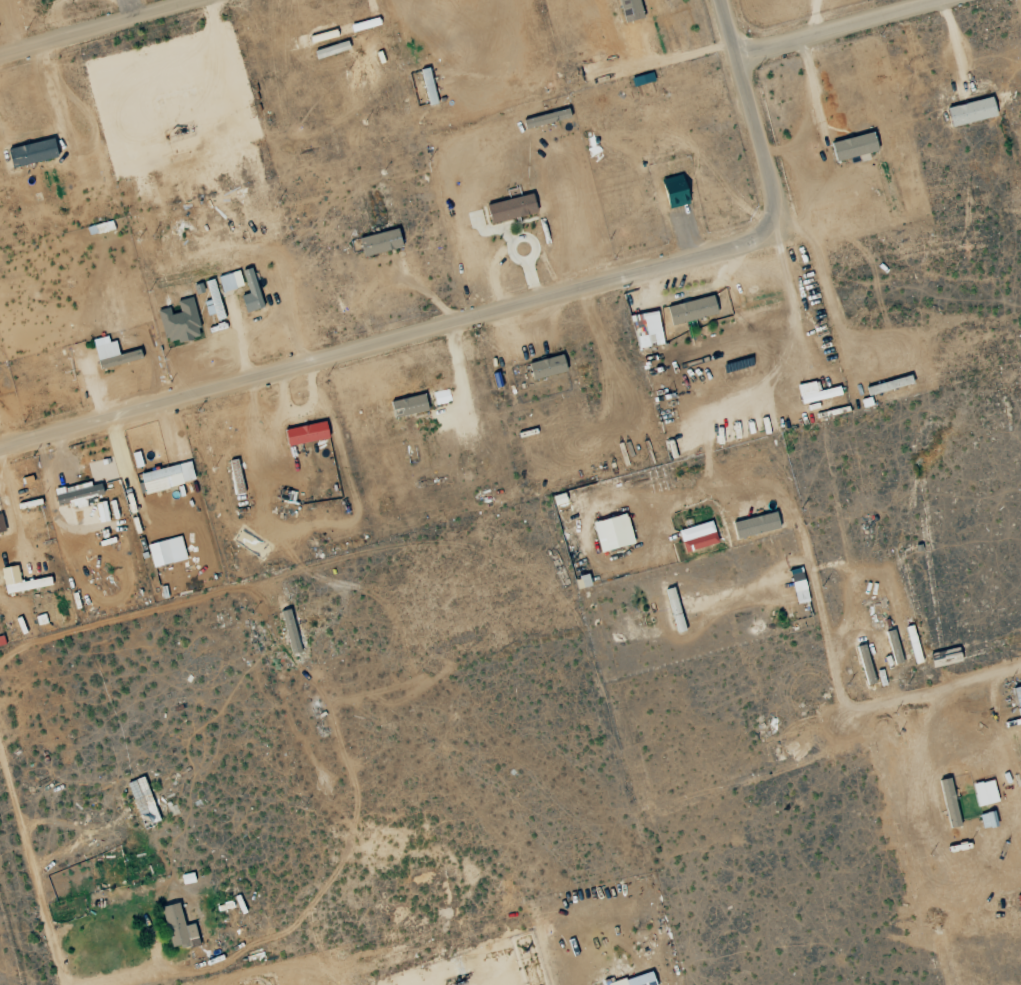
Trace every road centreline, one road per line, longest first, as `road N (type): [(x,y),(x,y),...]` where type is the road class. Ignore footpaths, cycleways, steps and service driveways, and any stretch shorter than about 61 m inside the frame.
road 1 (residential): [(728,0),(777,173),(782,211),(771,233),(0,447)]
road 2 (track): [(205,984),(0,959)]
road 3 (residential): [(744,55),(943,0)]
road 4 (residential): [(192,0),(0,53)]

